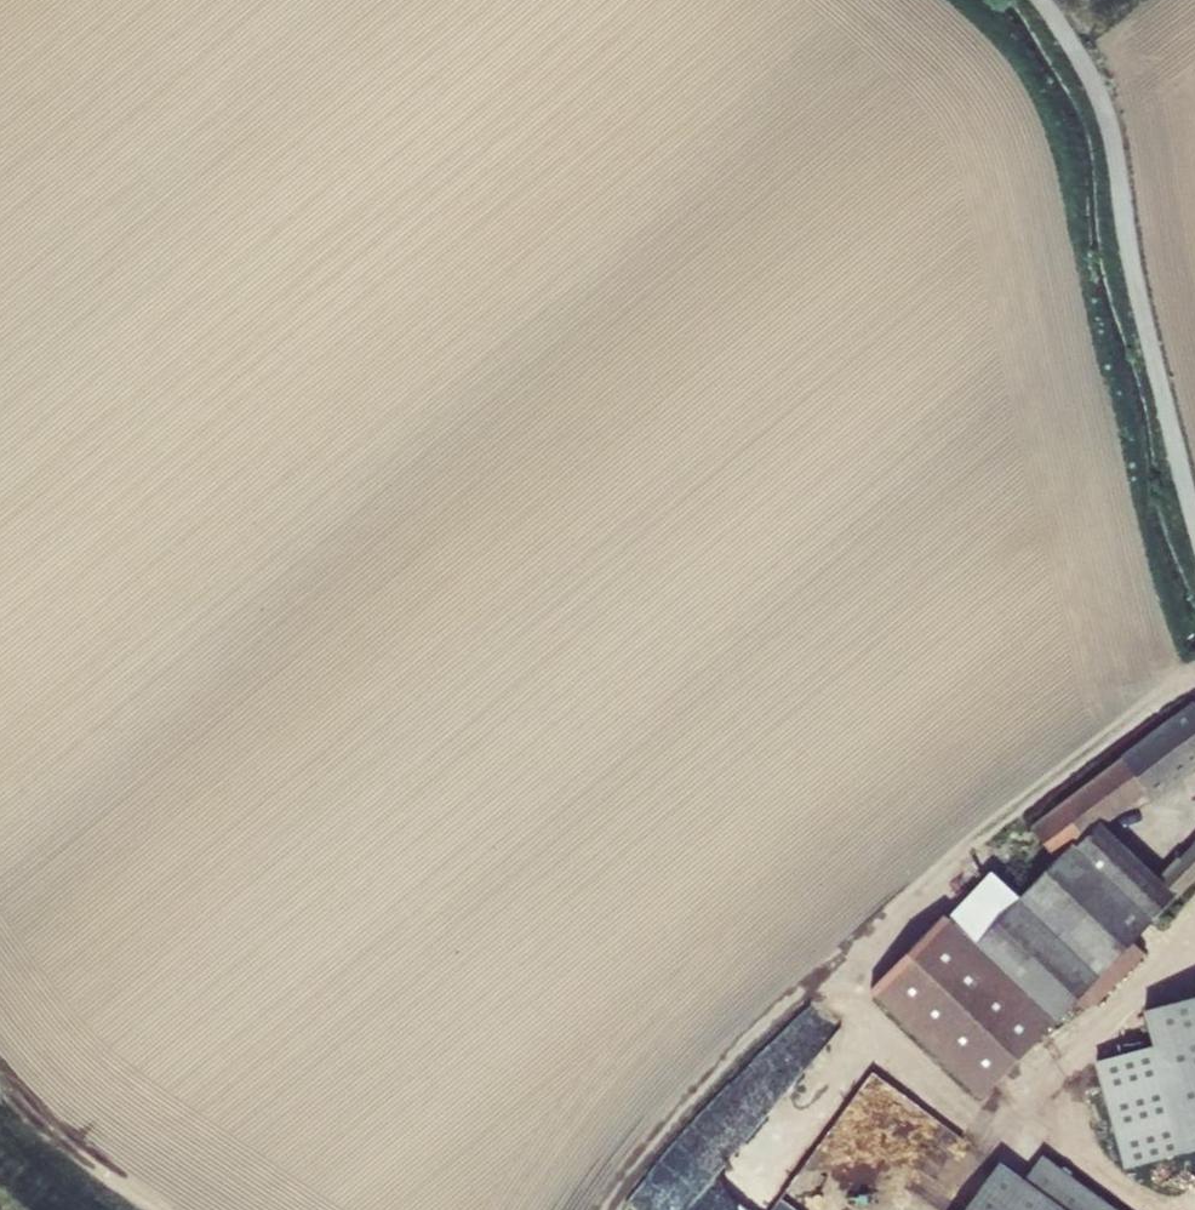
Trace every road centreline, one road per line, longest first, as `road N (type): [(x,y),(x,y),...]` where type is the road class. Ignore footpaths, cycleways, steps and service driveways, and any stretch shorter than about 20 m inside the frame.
road 1 (track): [(613,1209),(780,1016),(944,858),(1154,699),(1194,683)]
road 2 (track): [(1194,496),(1096,117),(1035,0)]

